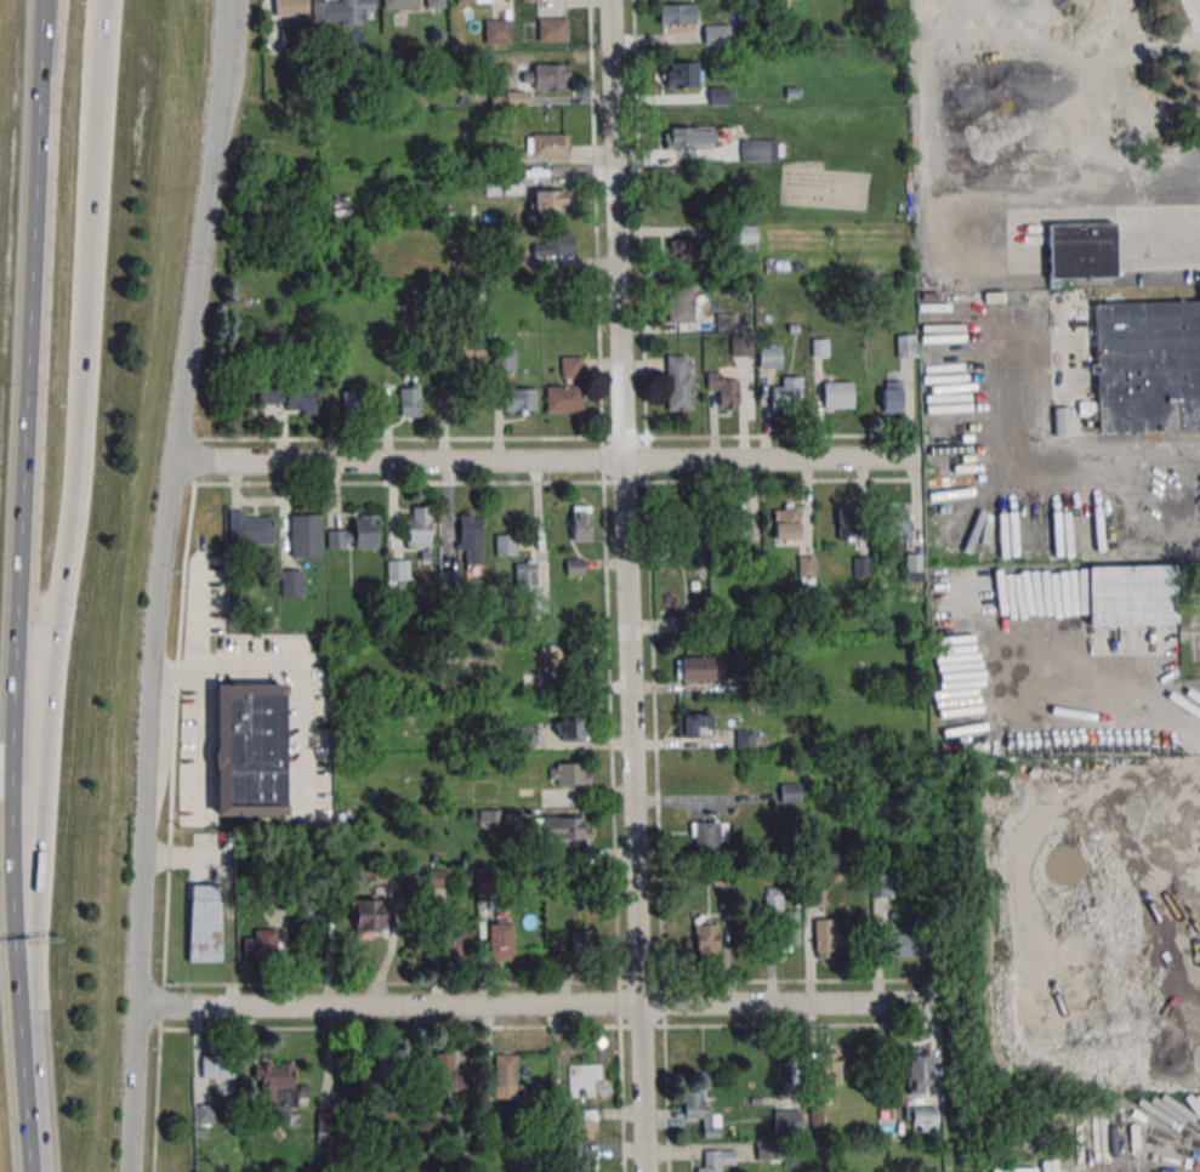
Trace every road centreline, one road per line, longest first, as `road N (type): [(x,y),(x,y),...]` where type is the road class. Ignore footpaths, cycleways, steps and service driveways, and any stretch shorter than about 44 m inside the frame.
road 1 (secondary): [(127,1171),(157,582),(227,0)]
road 2 (residential): [(646,1171),(612,0)]
road 3 (secondary): [(32,1153),(12,841),(45,0)]
road 4 (motorway): [(32,1153),(44,769),(76,463),(103,36)]
road 5 (residential): [(136,1007),(937,1003)]
road 6 (residential): [(172,461),(919,456)]

